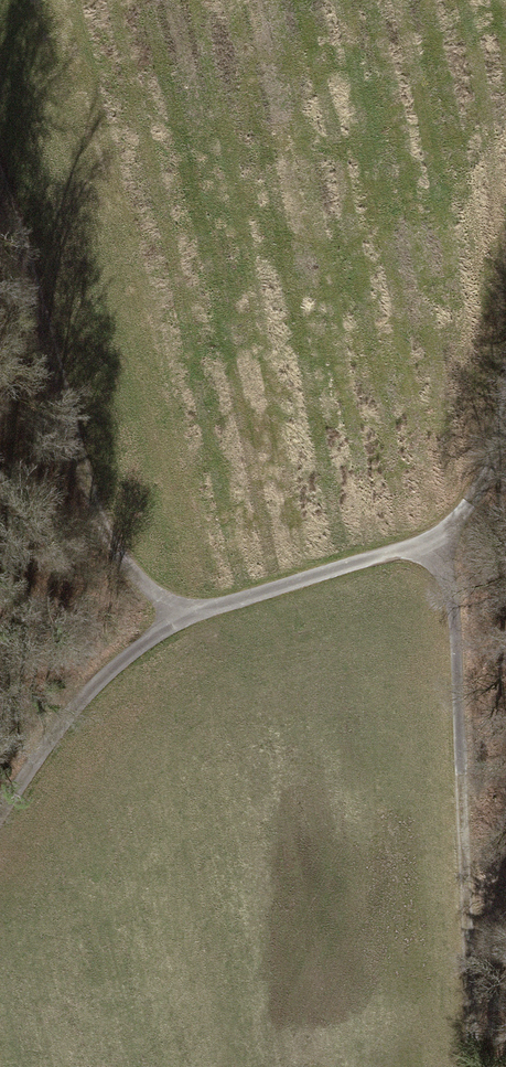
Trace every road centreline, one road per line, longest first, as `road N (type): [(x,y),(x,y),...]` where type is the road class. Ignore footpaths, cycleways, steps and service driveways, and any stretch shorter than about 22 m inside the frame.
road 1 (track): [(443,545),(176,619),(127,658),(0,812)]
road 2 (track): [(472,1066),(443,545)]
road 3 (track): [(176,619),(127,566),(92,506),(0,204)]
road 4 (track): [(505,410),(480,486),(443,545)]

